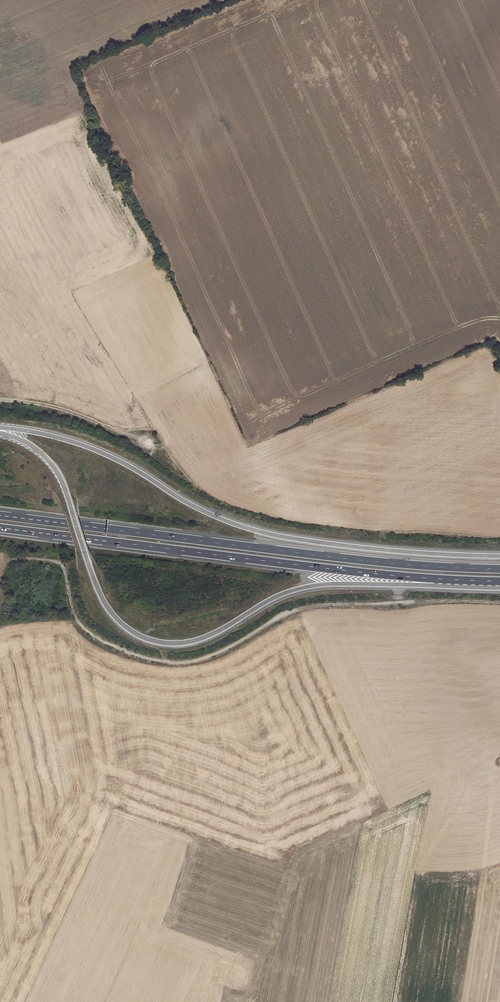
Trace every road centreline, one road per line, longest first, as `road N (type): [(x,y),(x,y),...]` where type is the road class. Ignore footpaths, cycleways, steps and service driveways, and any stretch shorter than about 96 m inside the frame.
road 1 (track): [(499,603),(317,606),(291,611),(211,657),(164,662),(98,640),(80,627),(62,567),(18,558)]
road 2 (trunk): [(0,528),(499,582)]
road 3 (trunk): [(499,569),(0,516)]
road 4 (track): [(0,400),(94,420),(153,451)]

